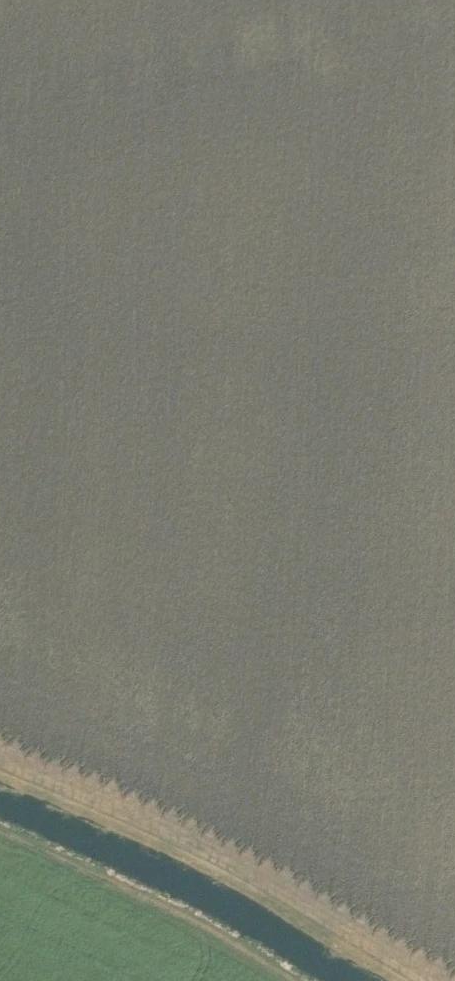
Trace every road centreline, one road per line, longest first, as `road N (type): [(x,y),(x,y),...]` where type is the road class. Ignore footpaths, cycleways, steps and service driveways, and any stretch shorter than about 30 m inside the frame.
road 1 (track): [(0,835),(286,980)]

